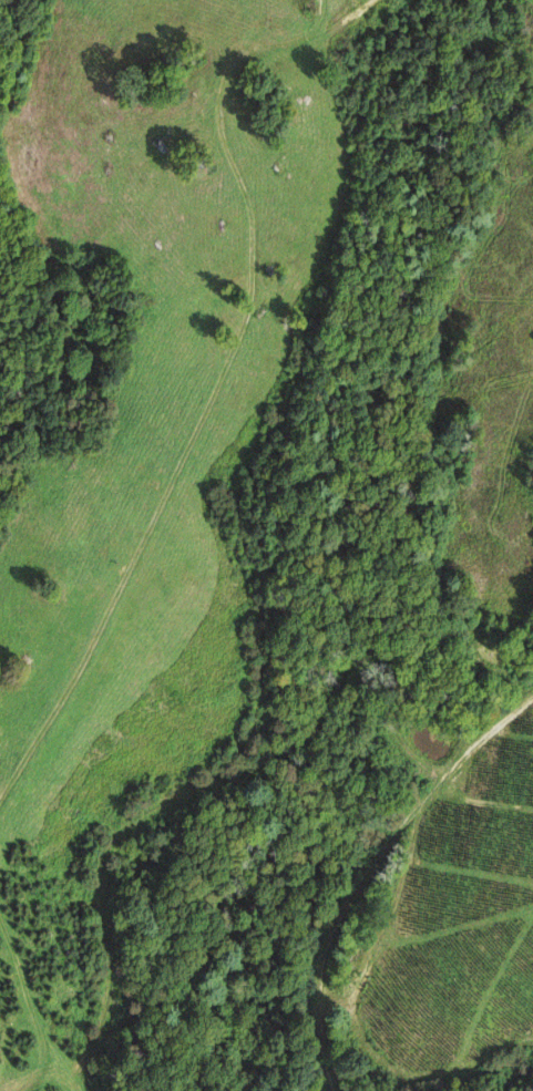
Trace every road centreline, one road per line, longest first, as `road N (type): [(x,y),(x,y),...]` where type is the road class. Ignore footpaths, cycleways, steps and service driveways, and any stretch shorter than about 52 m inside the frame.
road 1 (track): [(374,0),(296,51),(238,68),(224,84),(221,141),(250,216),(246,317),(89,652),(0,801)]

